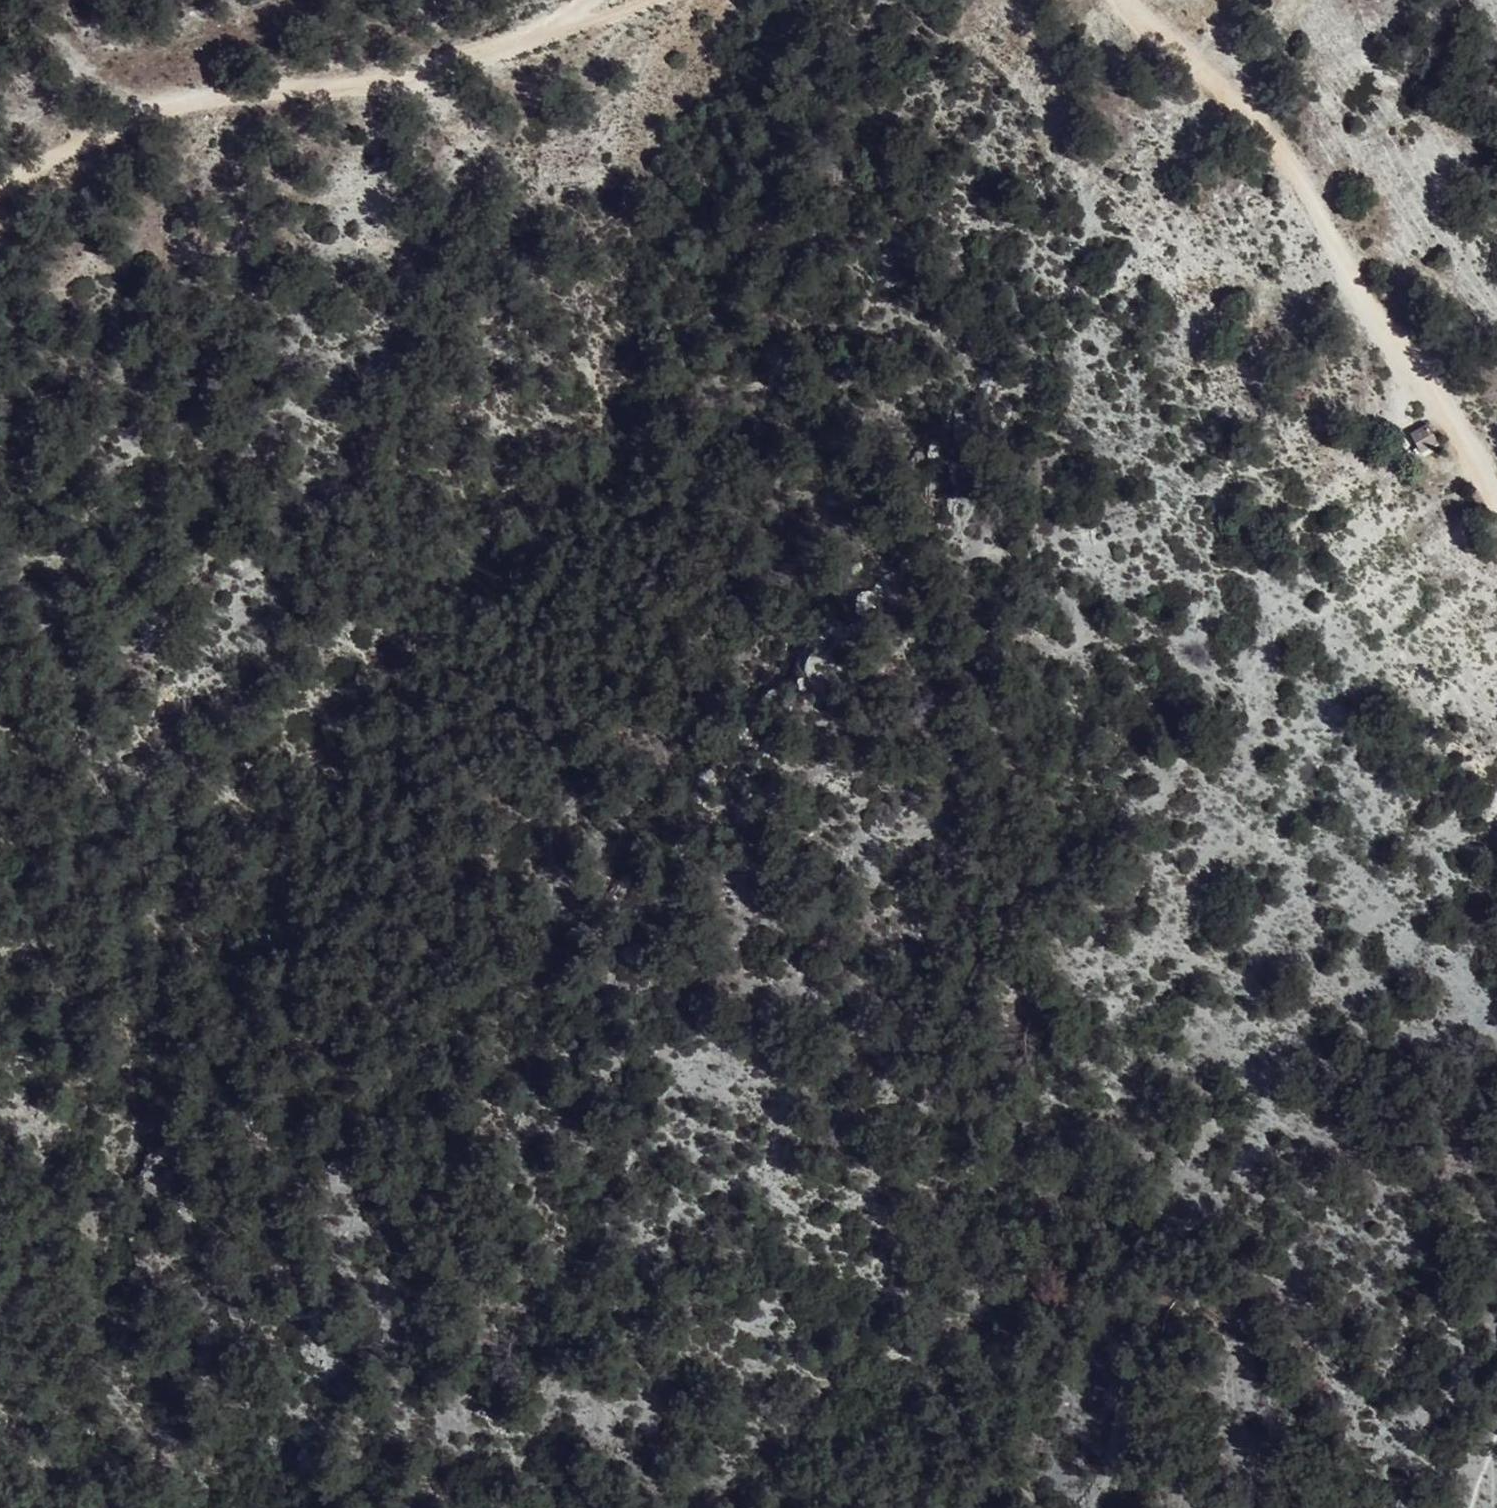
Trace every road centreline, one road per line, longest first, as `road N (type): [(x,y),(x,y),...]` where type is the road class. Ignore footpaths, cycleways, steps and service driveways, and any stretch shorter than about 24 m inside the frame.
road 1 (track): [(1142,0),(1244,101),(1412,342),(1496,530)]
road 2 (track): [(0,192),(129,122),(576,17)]

